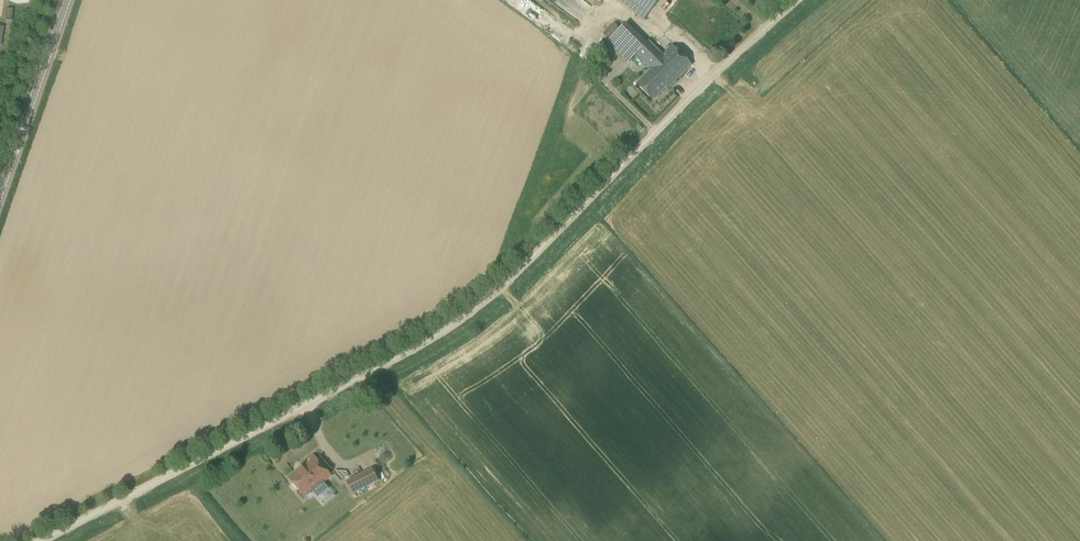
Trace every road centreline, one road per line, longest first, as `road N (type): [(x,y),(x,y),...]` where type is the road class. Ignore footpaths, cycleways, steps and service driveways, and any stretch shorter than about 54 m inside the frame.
road 1 (unclassified): [(40,540),(415,348),(487,300),(796,0)]
road 2 (tertiary): [(0,186),(65,0)]

